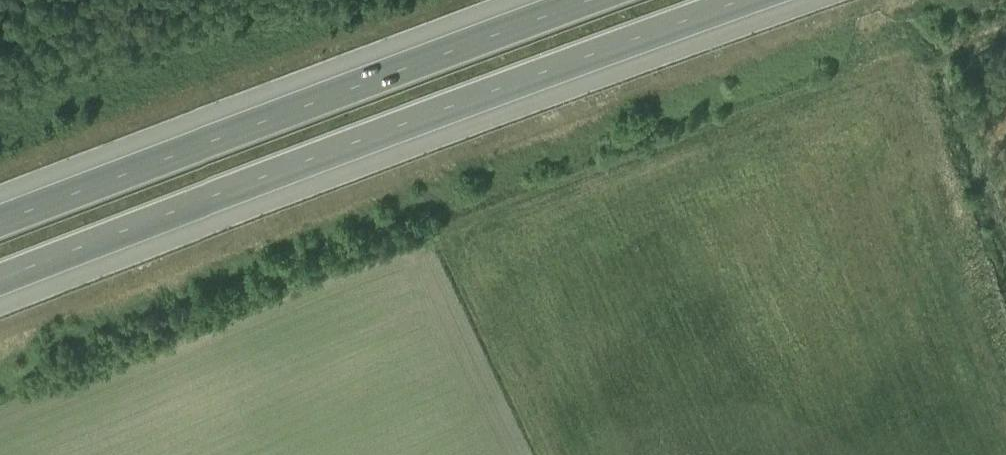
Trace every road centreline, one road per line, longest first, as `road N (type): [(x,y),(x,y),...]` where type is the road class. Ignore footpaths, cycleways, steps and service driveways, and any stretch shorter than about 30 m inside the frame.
road 1 (motorway): [(0,284),(746,0)]
road 2 (motorway): [(588,0),(0,225)]

